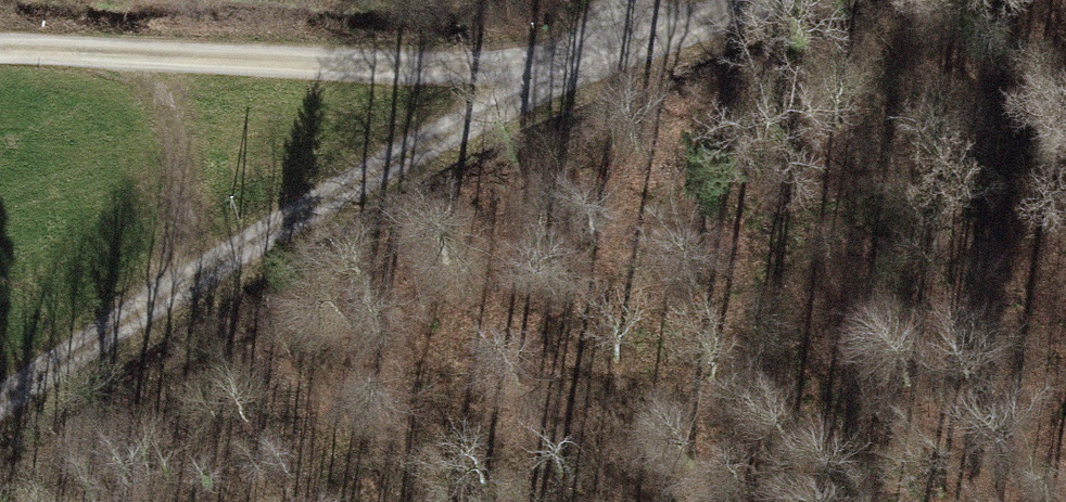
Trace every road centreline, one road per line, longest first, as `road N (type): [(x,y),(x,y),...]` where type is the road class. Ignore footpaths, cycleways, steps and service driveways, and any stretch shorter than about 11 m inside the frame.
road 1 (track): [(0,407),(169,286),(448,130),(760,0)]
road 2 (track): [(0,48),(139,61),(632,50),(632,0)]
road 3 (track): [(169,286),(185,203),(179,130),(139,61)]

